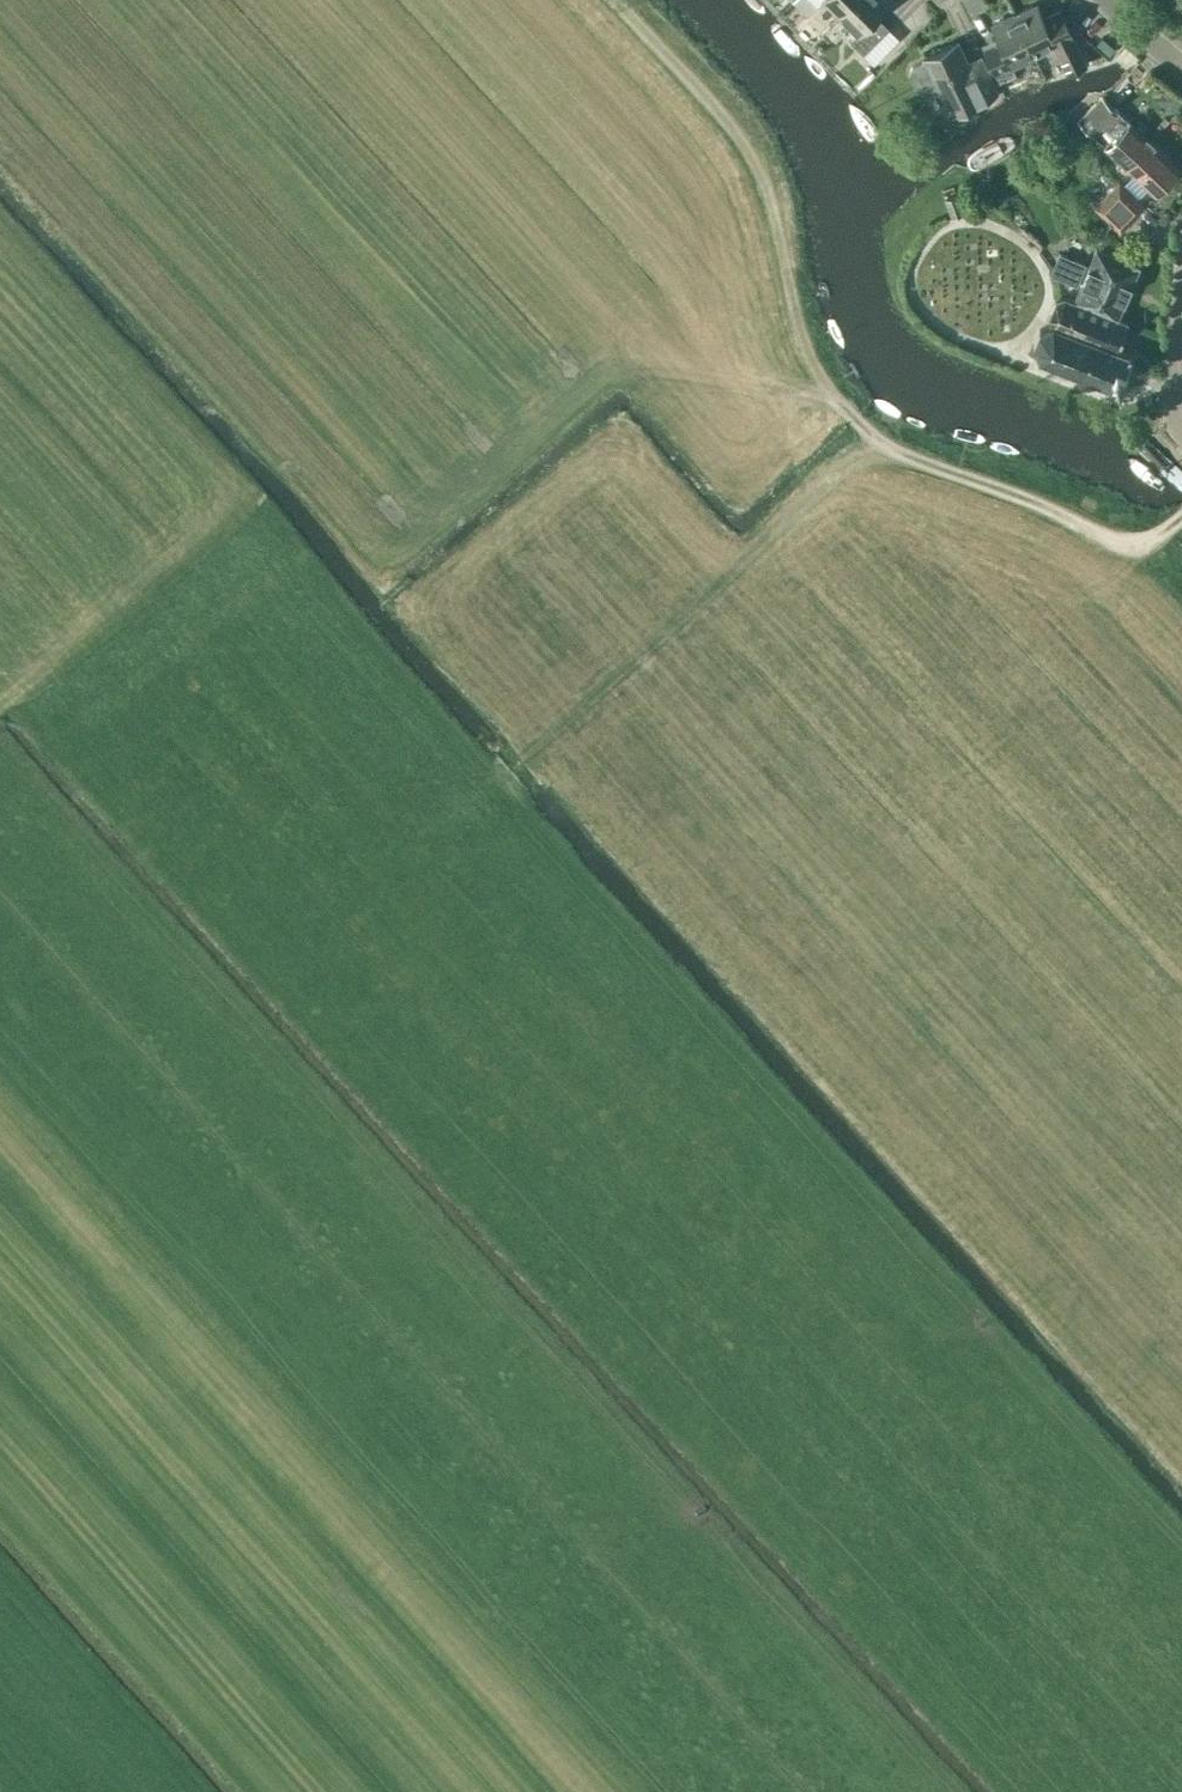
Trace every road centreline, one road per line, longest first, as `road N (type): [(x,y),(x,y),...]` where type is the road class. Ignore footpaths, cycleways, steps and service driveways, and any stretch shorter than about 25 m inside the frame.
road 1 (track): [(1181,520),(1137,555),(898,458),(858,425),(814,368),(761,173),(737,136),(611,0)]

